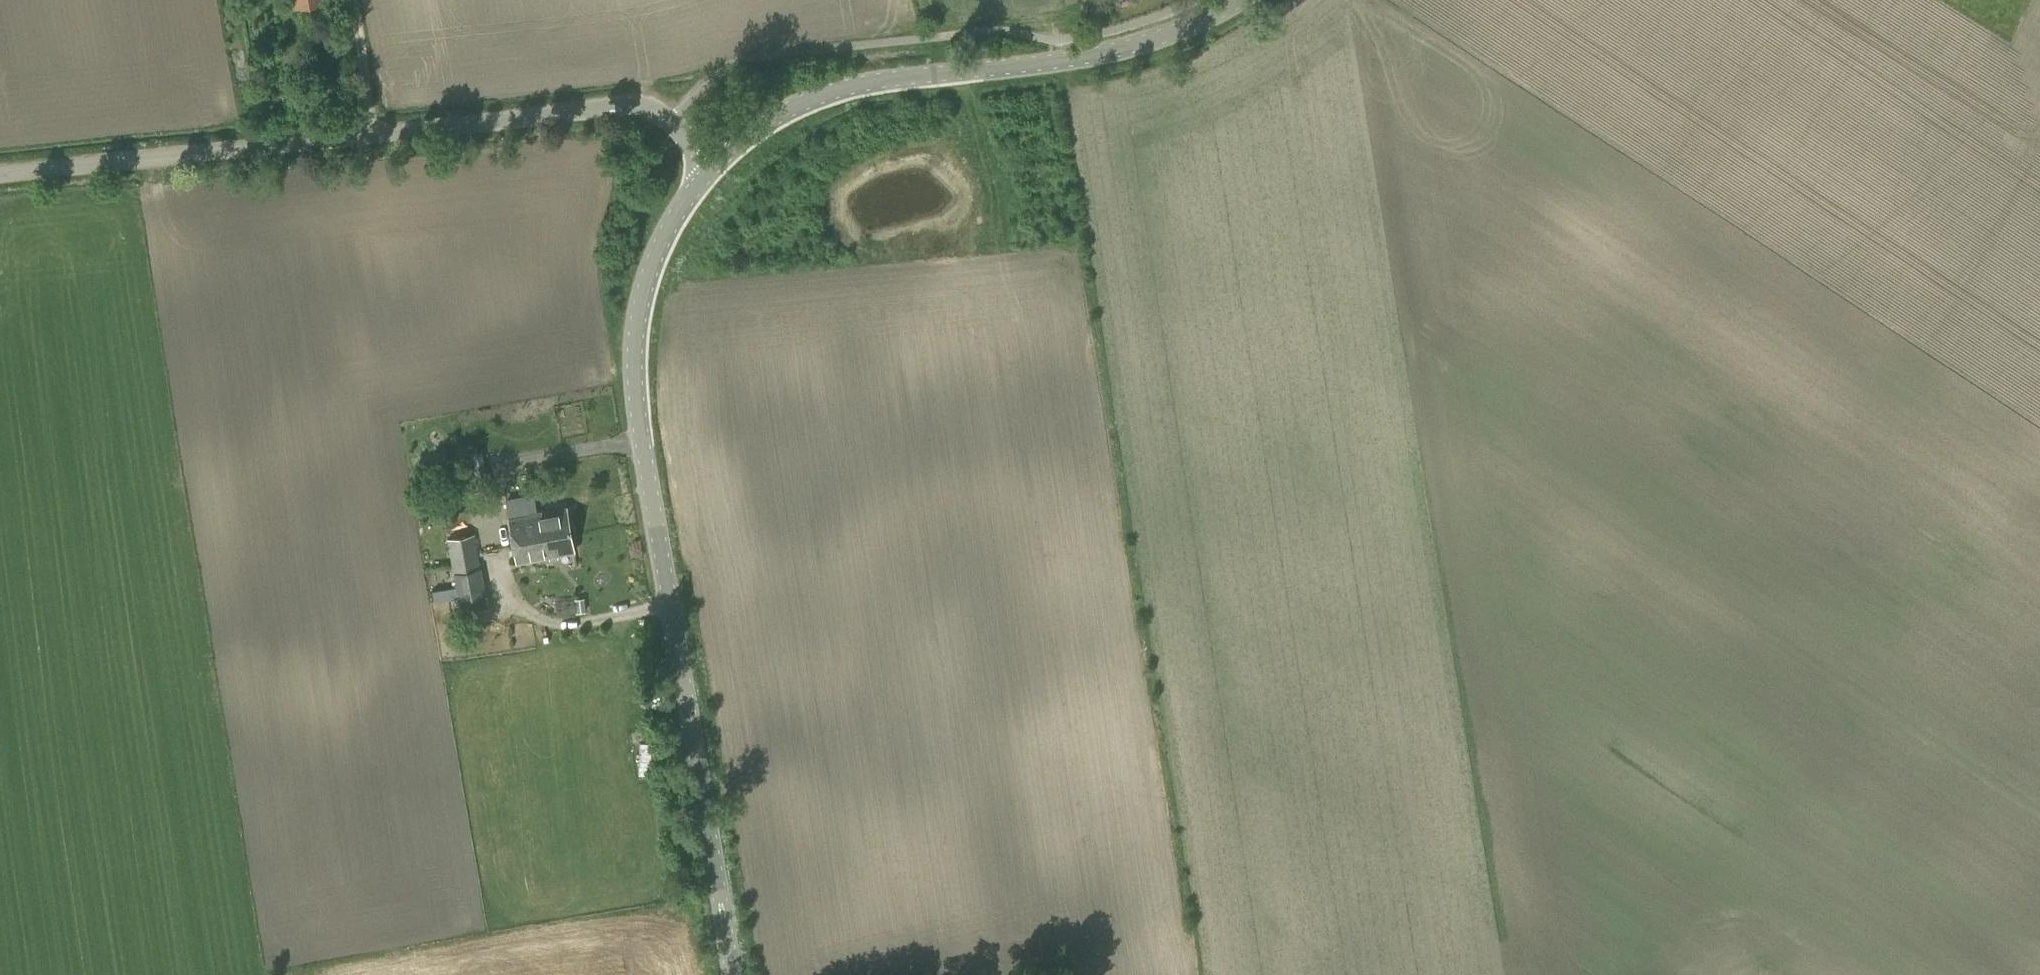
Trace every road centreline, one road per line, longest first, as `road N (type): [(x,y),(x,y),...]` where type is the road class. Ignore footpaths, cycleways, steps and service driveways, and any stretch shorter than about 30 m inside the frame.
road 1 (tertiary): [(734,974),(636,370),(655,259),(689,197),(719,164)]
road 2 (unclassified): [(0,175),(627,103),(656,111),(719,164)]
road 3 (tertiary): [(719,164),(772,119),(846,89),(1077,63),(1172,38),(1247,0)]

